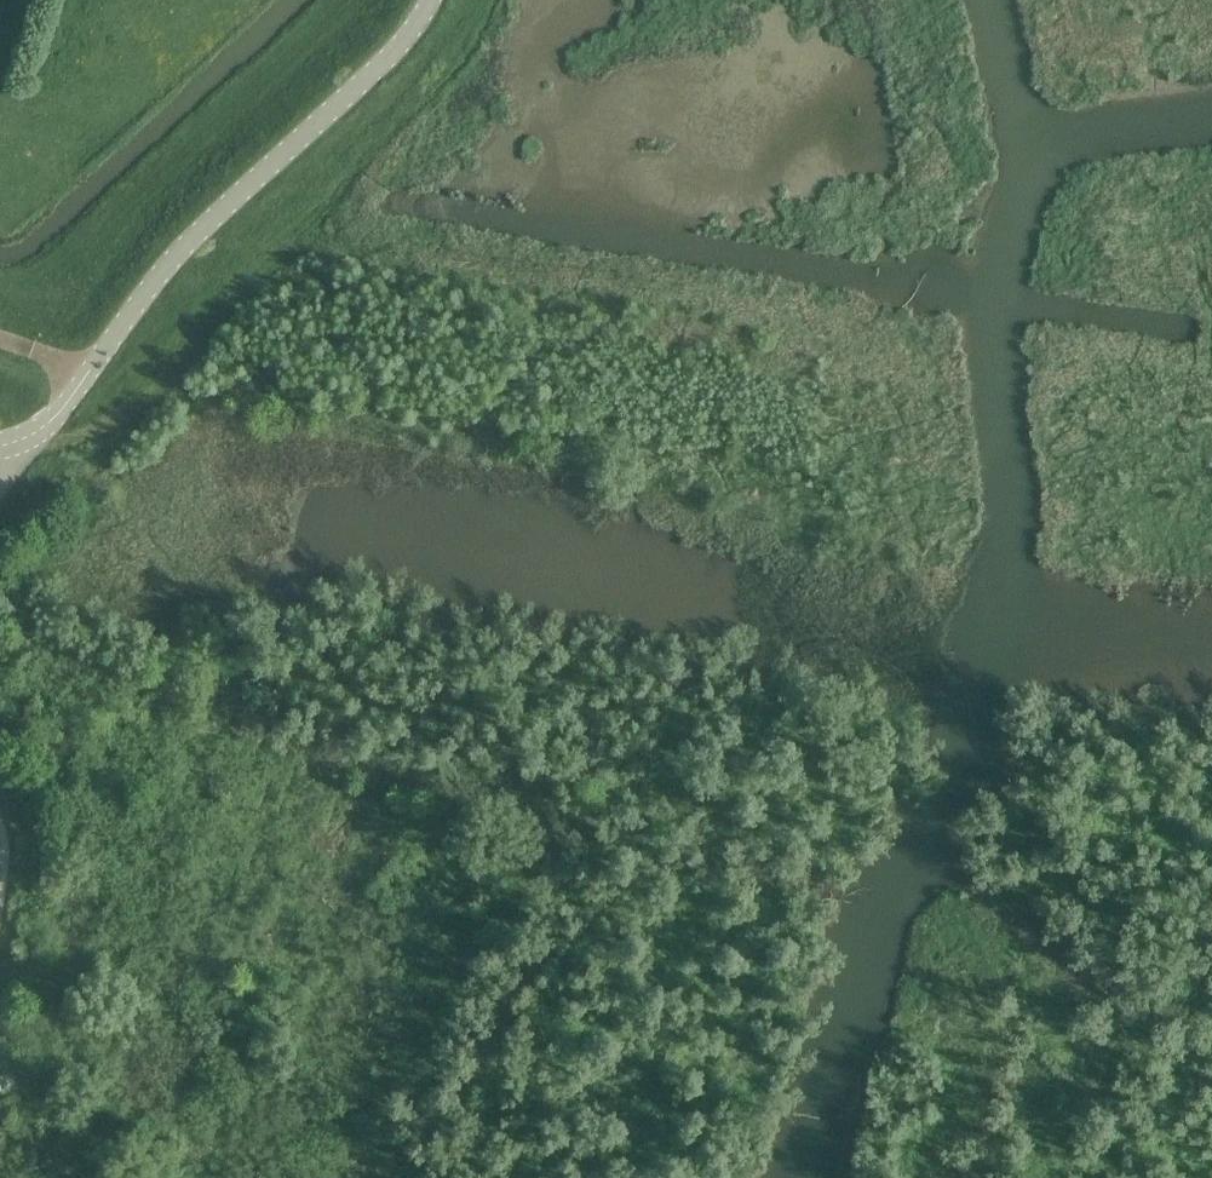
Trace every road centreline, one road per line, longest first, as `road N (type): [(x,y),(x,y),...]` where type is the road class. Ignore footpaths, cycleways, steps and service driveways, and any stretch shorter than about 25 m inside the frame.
road 1 (unclassified): [(426,0),(394,48),(200,230),(29,435),(0,444)]

